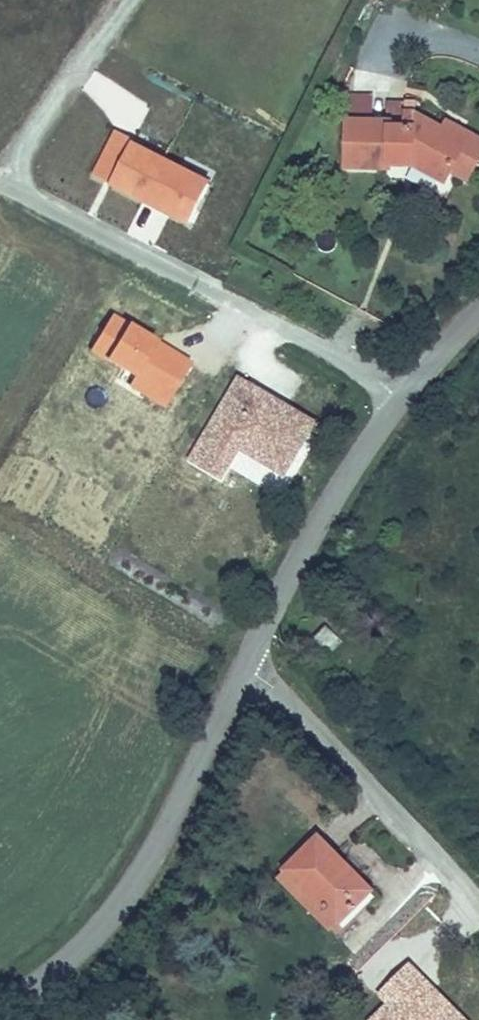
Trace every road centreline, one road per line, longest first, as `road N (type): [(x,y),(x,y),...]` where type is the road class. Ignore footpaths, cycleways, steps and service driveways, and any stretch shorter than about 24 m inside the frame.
road 1 (tertiary): [(244,663),(137,880),(84,942),(0,1003)]
road 2 (tertiary): [(478,311),(401,392),(344,476),(244,663)]
road 3 (residential): [(244,663),(458,862),(478,892)]

